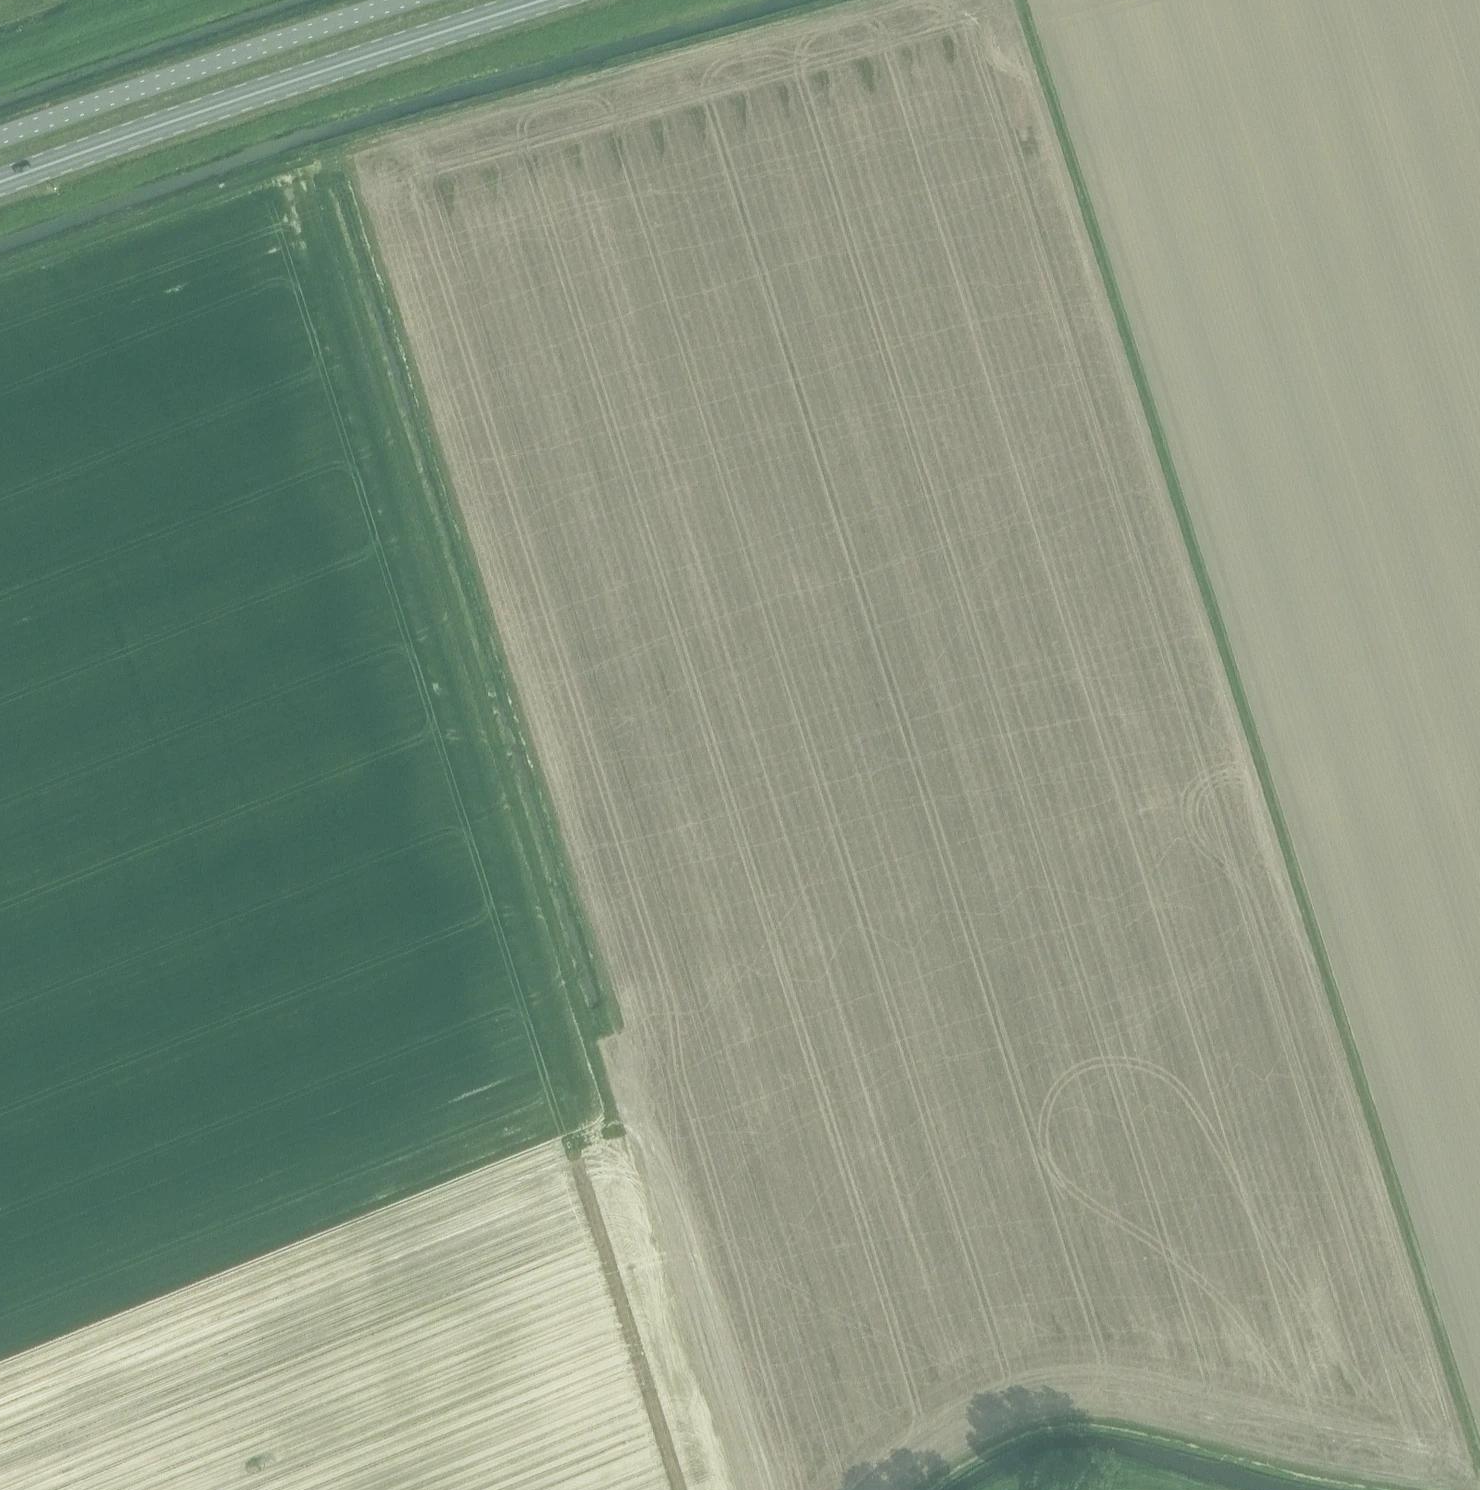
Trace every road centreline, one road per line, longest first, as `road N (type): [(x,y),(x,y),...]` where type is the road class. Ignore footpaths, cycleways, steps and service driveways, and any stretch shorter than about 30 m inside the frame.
road 1 (secondary): [(0,183),(545,0)]
road 2 (unclassified): [(405,0),(0,140)]

